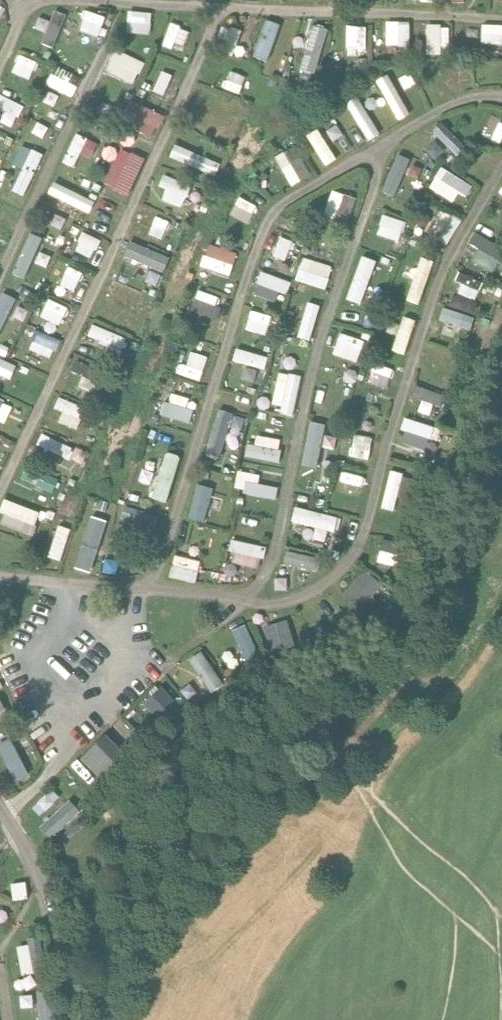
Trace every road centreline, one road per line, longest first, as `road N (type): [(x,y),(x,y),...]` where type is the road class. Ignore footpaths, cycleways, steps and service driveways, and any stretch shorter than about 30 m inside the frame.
road 1 (unclassified): [(0,804),(40,875),(73,1019)]

